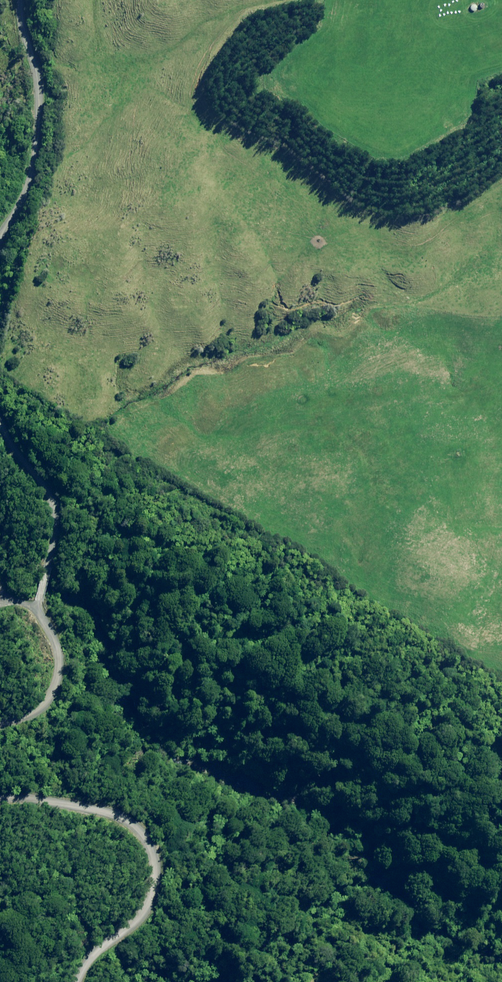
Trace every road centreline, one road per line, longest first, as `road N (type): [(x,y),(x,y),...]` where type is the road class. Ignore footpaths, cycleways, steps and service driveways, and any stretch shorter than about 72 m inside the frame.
road 1 (tertiary): [(0,730),(43,711),(62,677),(38,611),(57,517),(0,420)]
road 2 (tertiary): [(80,981),(97,955),(146,915),(162,871),(156,852),(125,819),(39,800),(0,808)]
road 3 (tertiary): [(0,242),(34,173),(39,142),(39,69),(24,0)]

